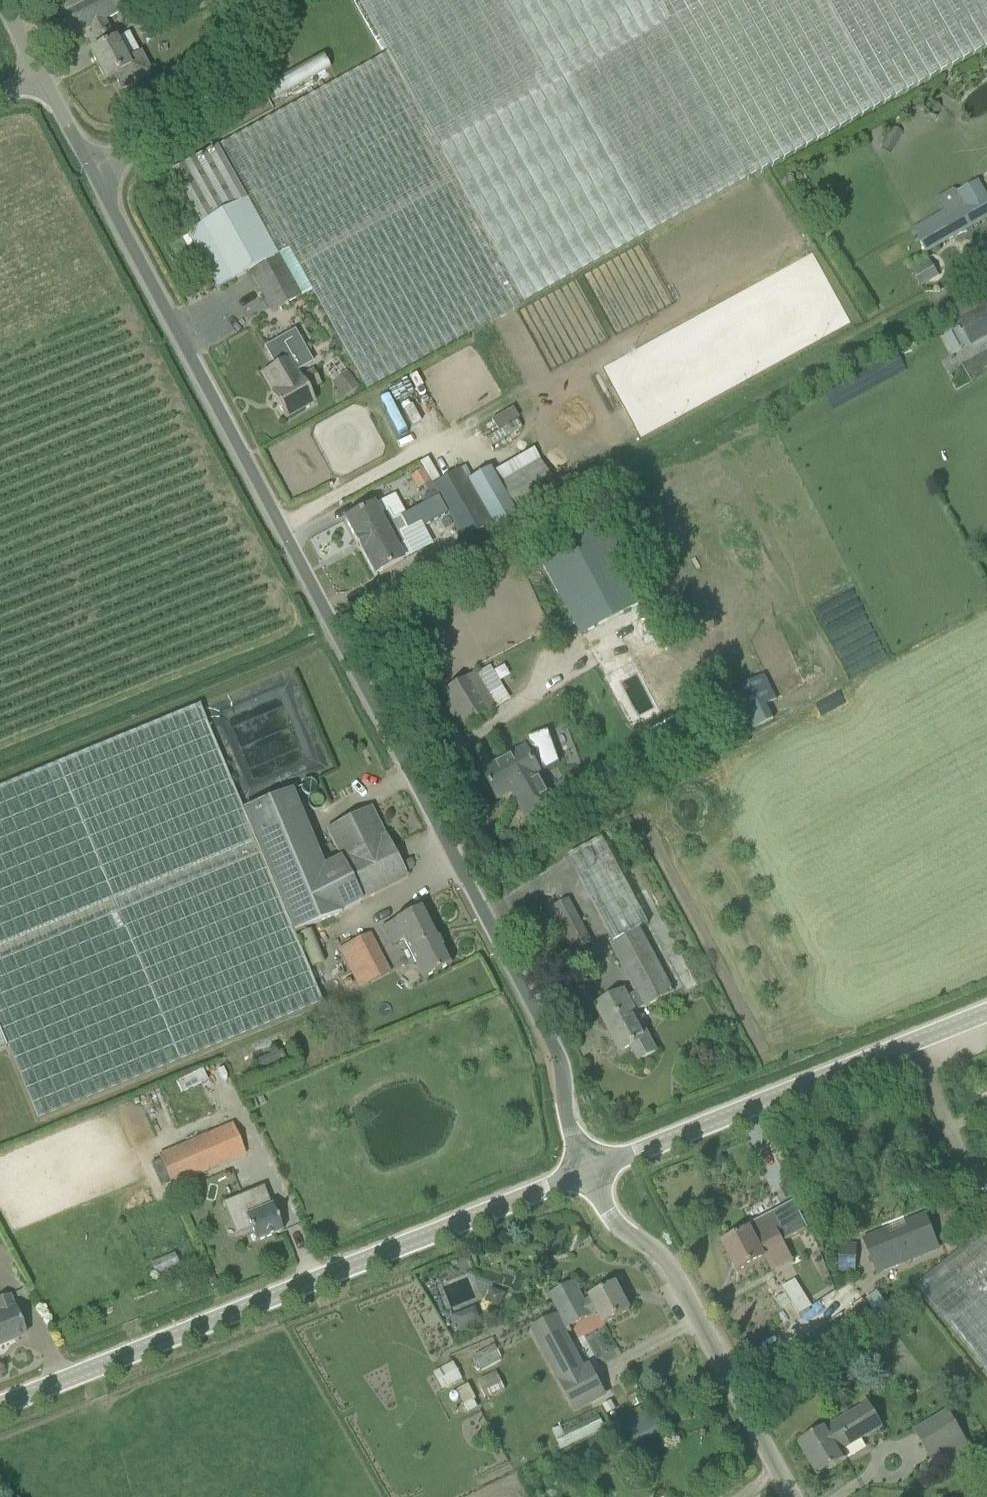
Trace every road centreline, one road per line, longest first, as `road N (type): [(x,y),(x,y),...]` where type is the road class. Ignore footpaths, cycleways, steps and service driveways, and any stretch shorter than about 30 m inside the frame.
road 1 (unclassified): [(587,1165),(533,988),(92,177)]
road 2 (tertiary): [(0,1407),(587,1165)]
road 3 (tertiary): [(587,1165),(986,1002)]
road 4 (unclassified): [(789,1496),(686,1298),(644,1236),(618,1218),(587,1165)]
road 5 (unclassified): [(92,177),(222,82),(239,51),(243,0)]
road 6 (unclassified): [(92,177),(36,66)]

